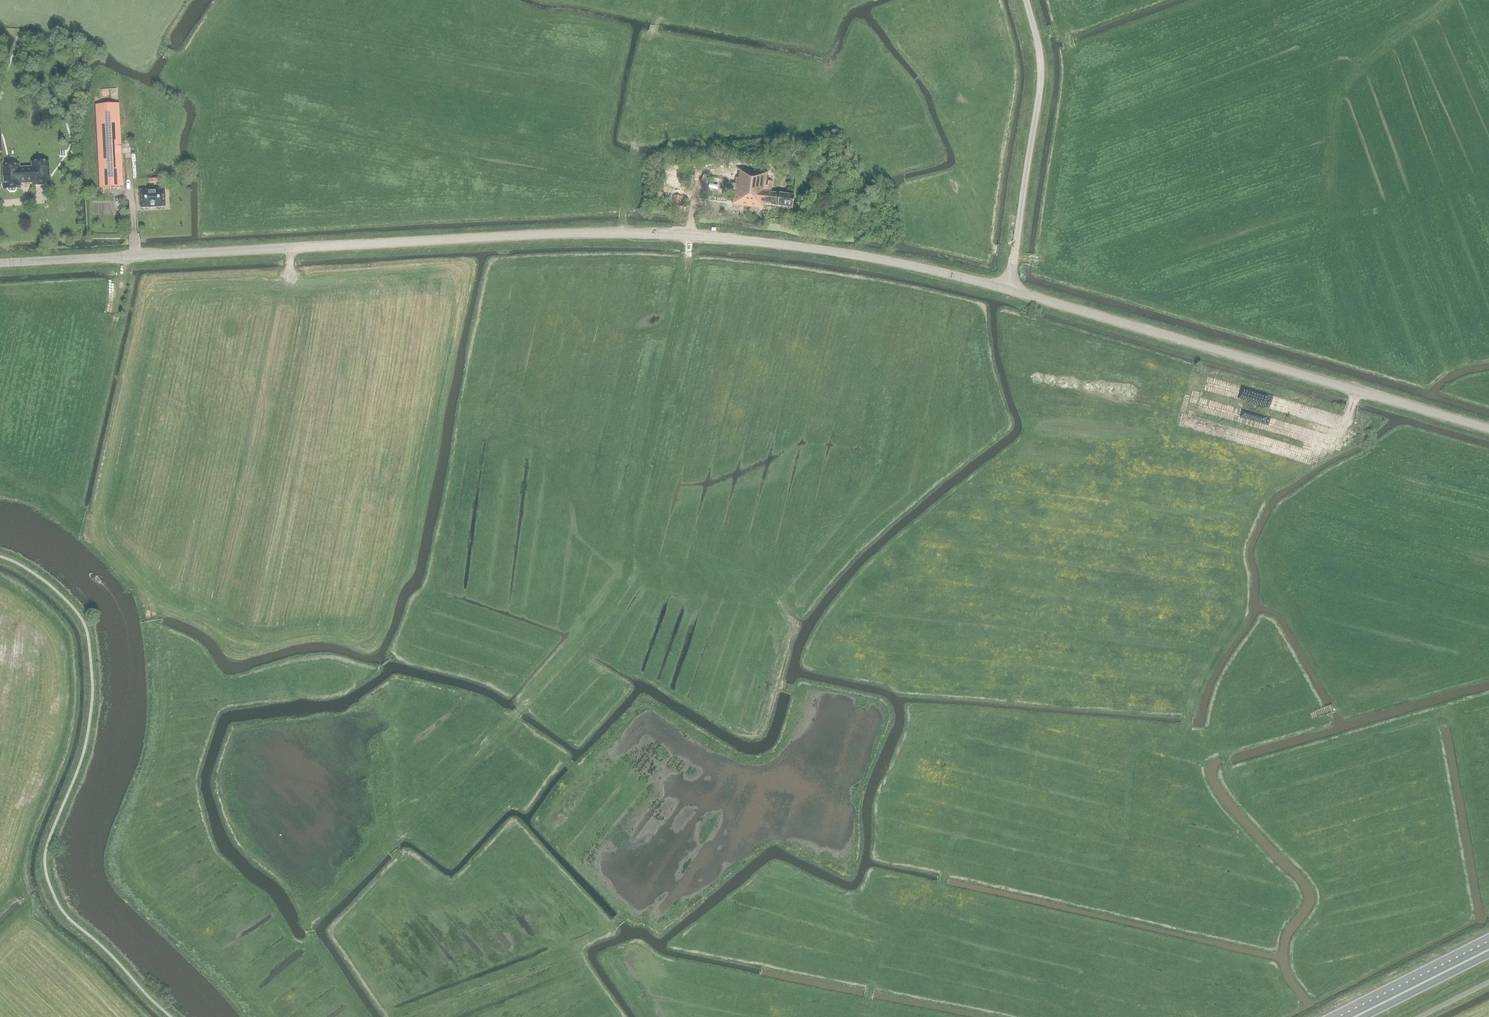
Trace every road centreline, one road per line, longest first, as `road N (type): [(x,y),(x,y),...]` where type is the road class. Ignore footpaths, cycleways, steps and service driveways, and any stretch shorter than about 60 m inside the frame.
road 1 (tertiary): [(0,263),(493,237),(707,237),(891,261),(1008,290)]
road 2 (tertiary): [(1488,429),(1008,290)]
road 3 (trunk): [(1355,1016),(1488,950)]

